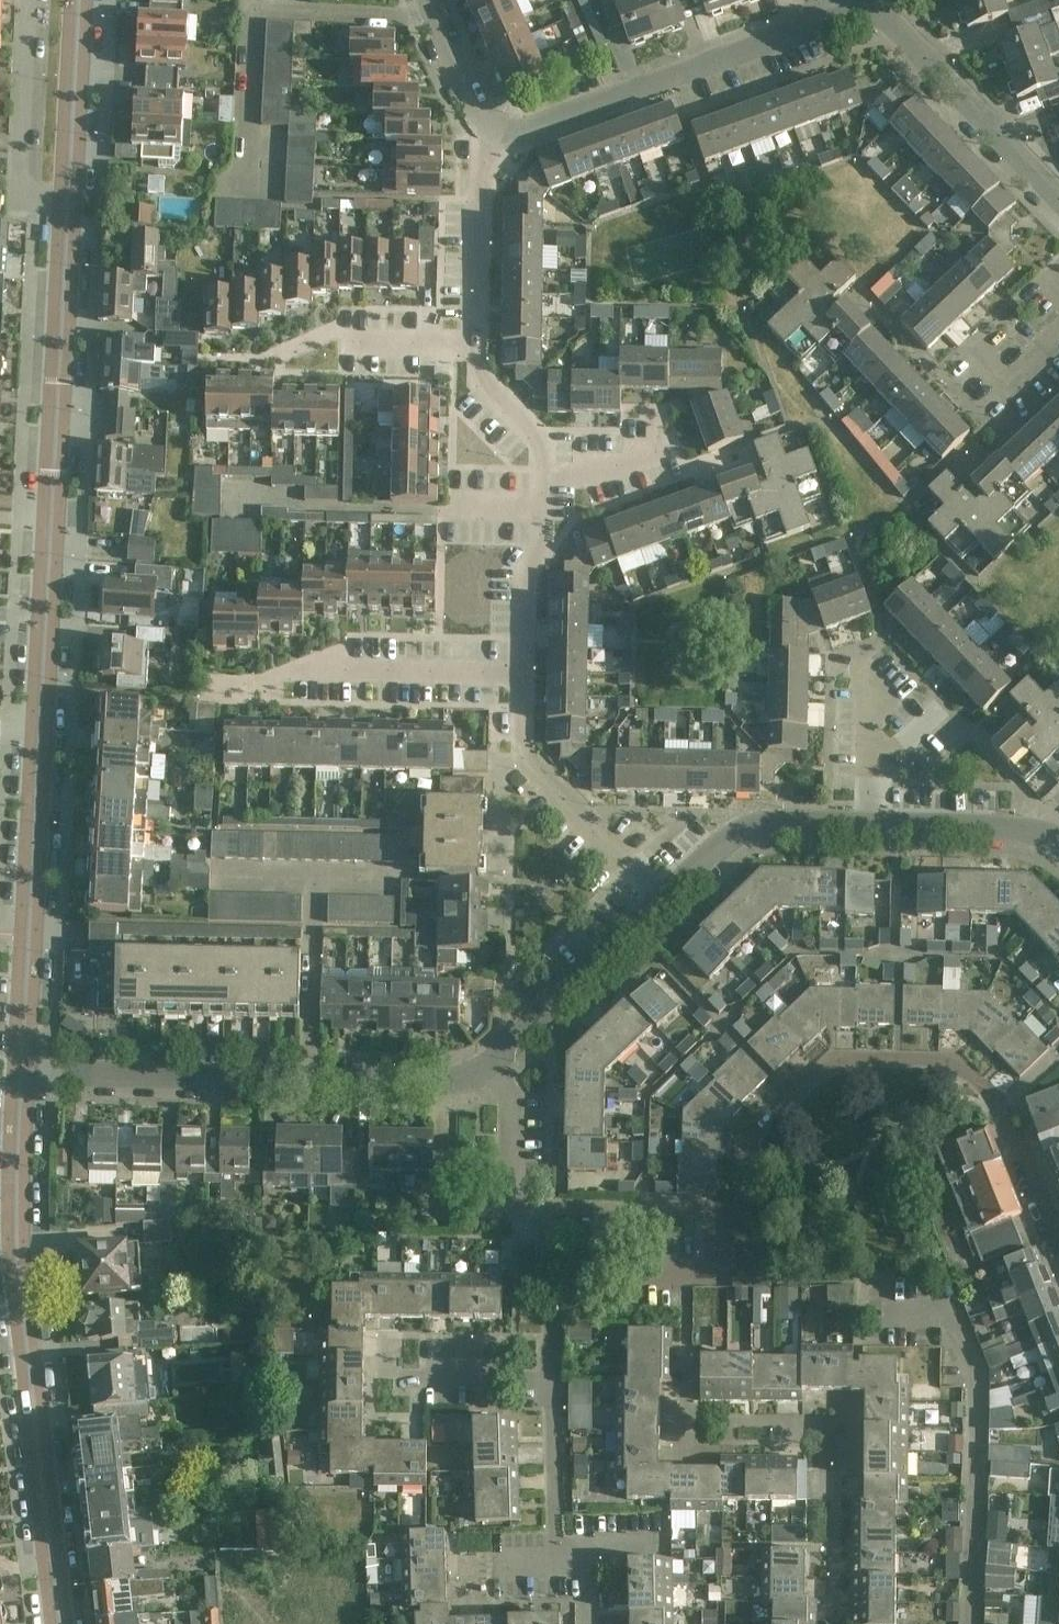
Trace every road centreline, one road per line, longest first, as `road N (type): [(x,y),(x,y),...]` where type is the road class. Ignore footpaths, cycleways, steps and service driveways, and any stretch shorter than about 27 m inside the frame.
road 1 (residential): [(23,1073),(67,214)]
road 2 (residential): [(63,1623),(19,1222),(23,1073)]
road 3 (residential): [(1058,1249),(1014,1132),(976,1072),(936,1052),(823,1055),(805,1065),(781,1089),(740,1191),(718,1215)]
road 4 (residential): [(23,1073),(446,1081),(485,1065)]
road 5 (residential): [(664,898),(719,848),(772,824),(1020,830),(1058,847)]
road 6 (residential): [(965,1623),(974,1374),(946,1315),(877,1314)]
road 7 (residential): [(588,1623),(587,1565),(559,1564),(551,1276)]
road 8 (residential): [(497,133),(527,131),(839,0)]
road 9 (residential): [(205,697),(236,696),(321,662),(522,668)]
road 10 (residential): [(664,898),(529,760),(520,734),(522,668)]
road 11 (residential): [(863,0),(1058,192)]
road 12 (residential): [(26,0),(18,205),(67,214)]
road 13 (residential): [(485,1065),(664,898)]
road 14 (residential): [(551,1276),(545,1219),(519,1213),(509,1190),(512,1100),(485,1065)]
road 15 (residential): [(551,1276),(718,1275),(718,1215)]
road 16 (residential): [(67,214),(79,0)]
road 17 (residential): [(475,342),(480,164),(497,133)]
road 18 (residential): [(522,668),(540,470)]
road 19 (residential): [(826,1623),(827,1434)]
road 20 (residential): [(540,470),(540,437),(474,372),(475,342)]
road 21 (residential): [(429,0),(497,133)]
road 22 (residential): [(475,342),(336,341)]
road 23 (residential): [(540,470),(612,468),(672,444)]

